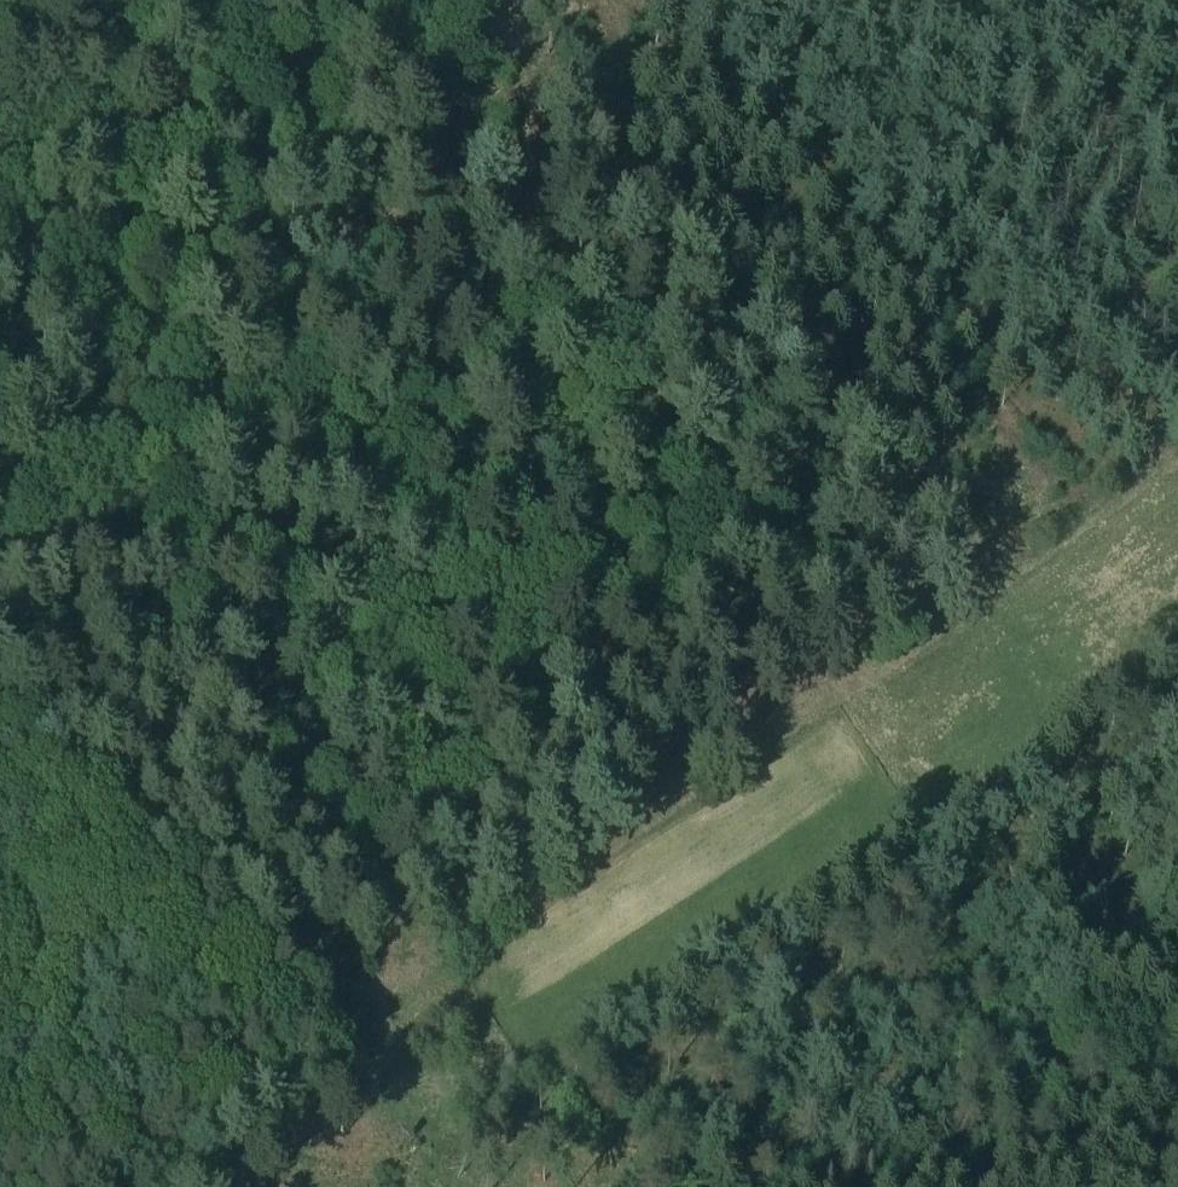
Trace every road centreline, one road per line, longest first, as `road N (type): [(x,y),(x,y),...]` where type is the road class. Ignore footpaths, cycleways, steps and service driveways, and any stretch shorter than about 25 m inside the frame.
road 1 (track): [(226,1186),(387,1079)]

